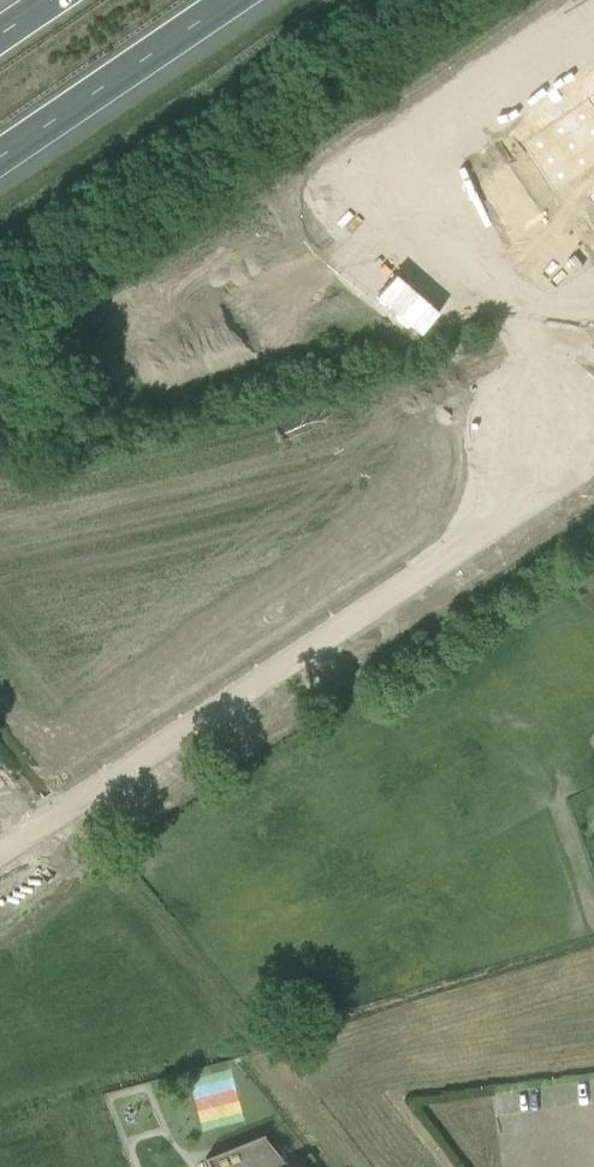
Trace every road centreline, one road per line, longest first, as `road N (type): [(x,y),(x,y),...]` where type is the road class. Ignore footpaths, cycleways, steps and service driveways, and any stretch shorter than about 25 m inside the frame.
road 1 (motorway): [(0,158),(232,0)]

